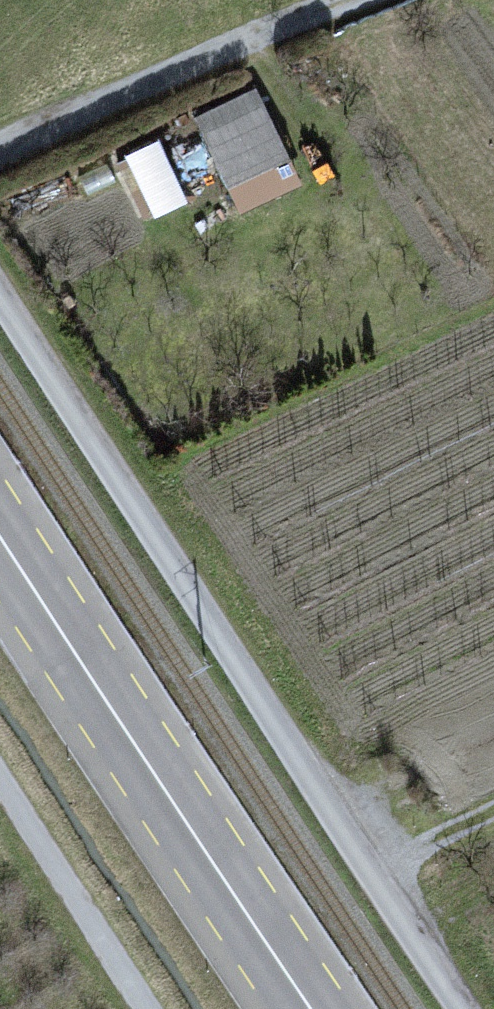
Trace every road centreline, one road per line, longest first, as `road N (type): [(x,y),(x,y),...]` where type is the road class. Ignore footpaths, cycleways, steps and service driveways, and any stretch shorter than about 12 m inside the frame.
road 1 (unclassified): [(463,1008),(0,295)]
road 2 (primary): [(0,537),(312,1008)]
road 3 (track): [(0,150),(363,0)]
road 4 (unclassified): [(151,1008),(0,771)]
road 5 (track): [(372,873),(493,807)]

